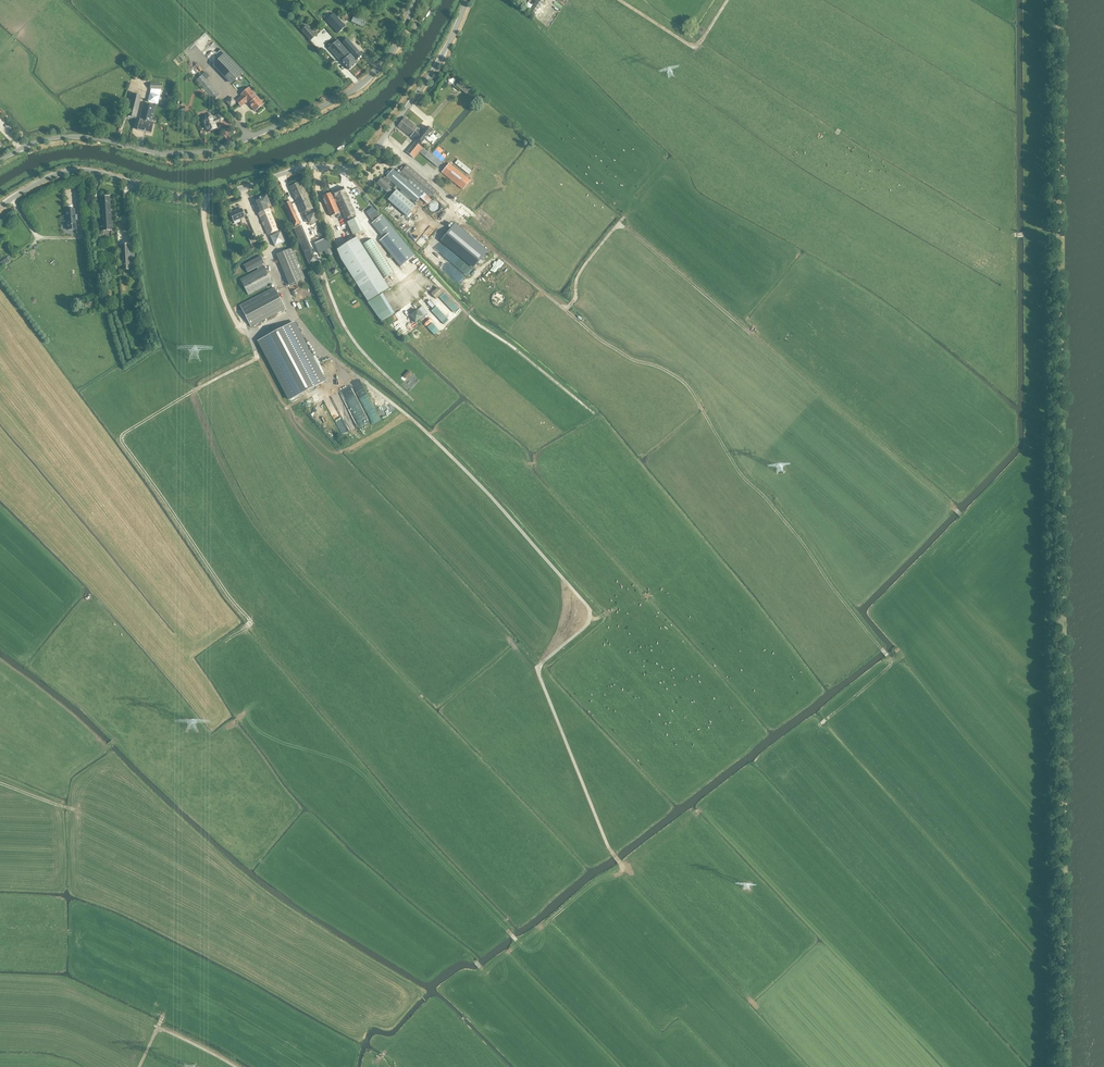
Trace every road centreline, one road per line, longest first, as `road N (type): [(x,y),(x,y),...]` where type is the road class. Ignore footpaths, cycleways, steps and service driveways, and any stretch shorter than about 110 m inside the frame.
road 1 (track): [(250,335),(294,311),(343,367),(469,473),(590,610),(588,625),(537,668),(609,848),(625,868),(519,946),(560,986)]
road 2 (track): [(385,139),(447,197),(449,213),(603,343),(685,383),(739,474),(769,501),(889,657)]
road 3 (track): [(219,736),(243,714),(224,642),(252,622),(122,442),(122,435),(258,357),(223,293),(203,196)]
road 4 (unclassified): [(0,205),(62,171),(98,173),(181,197),(355,165),(385,139),(428,78),(467,0)]
road 5 (unclassified): [(0,162),(49,138),(154,153),(227,147),(359,87),(388,60),(416,0)]
road 6 (track): [(594,414),(480,325),(430,276),(399,273),(364,224),(342,167)]
road 7 (track): [(748,332),(972,524),(974,554)]
road 8 (track): [(414,401),(351,335),(280,174)]
road 9 (track): [(427,1002),(459,1023),(486,976),(519,946),(477,917)]
road 10 (track): [(618,224),(748,332)]
road 11 (track): [(566,310),(577,277),(626,214),(599,192)]
road 12 (track): [(0,670),(105,750),(117,740)]
road 13 (track): [(728,0),(697,47),(623,0)]
road 14 (track): [(233,0),(329,104)]
road 15 (track): [(242,188),(294,311)]
road 16 (track): [(486,976),(474,961),(380,921)]

